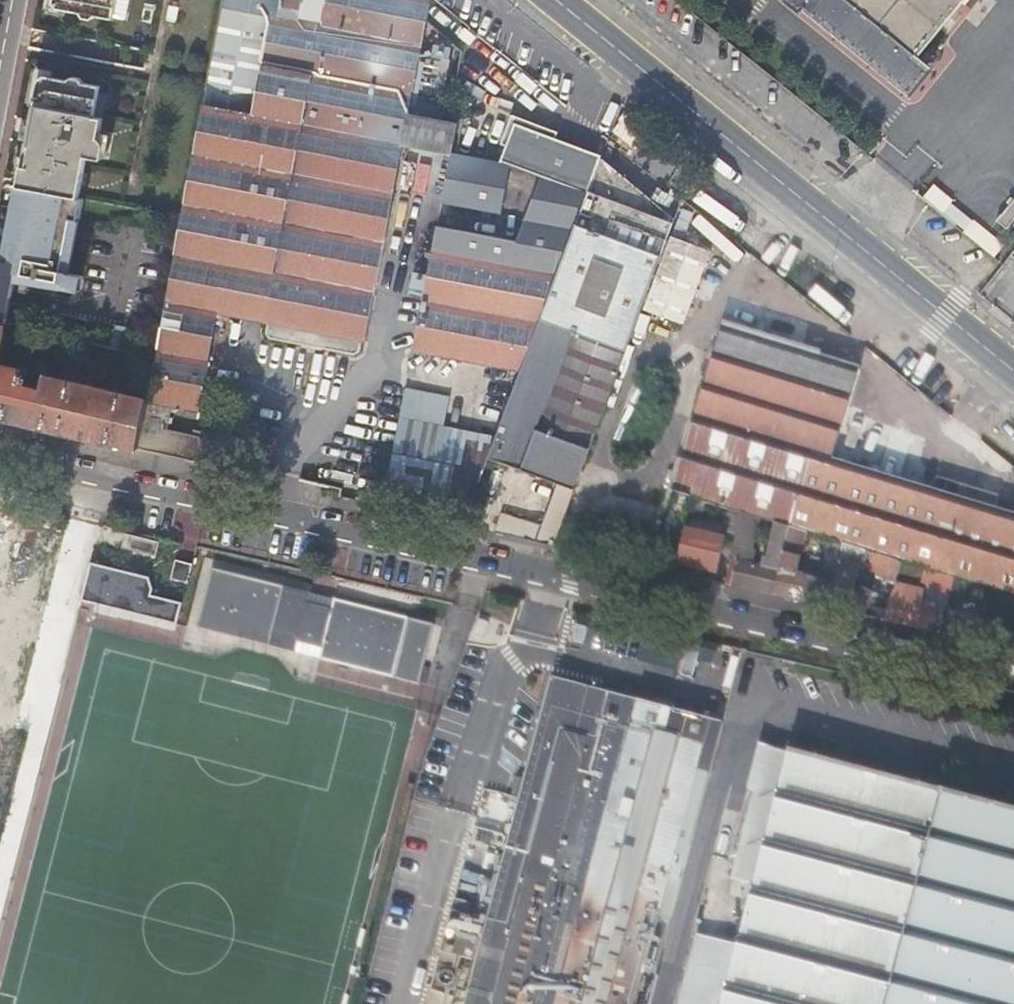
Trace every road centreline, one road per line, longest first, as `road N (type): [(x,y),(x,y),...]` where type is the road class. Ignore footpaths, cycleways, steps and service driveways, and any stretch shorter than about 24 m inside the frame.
road 1 (residential): [(1013,676),(0,458)]
road 2 (secondary): [(1013,374),(560,0)]

